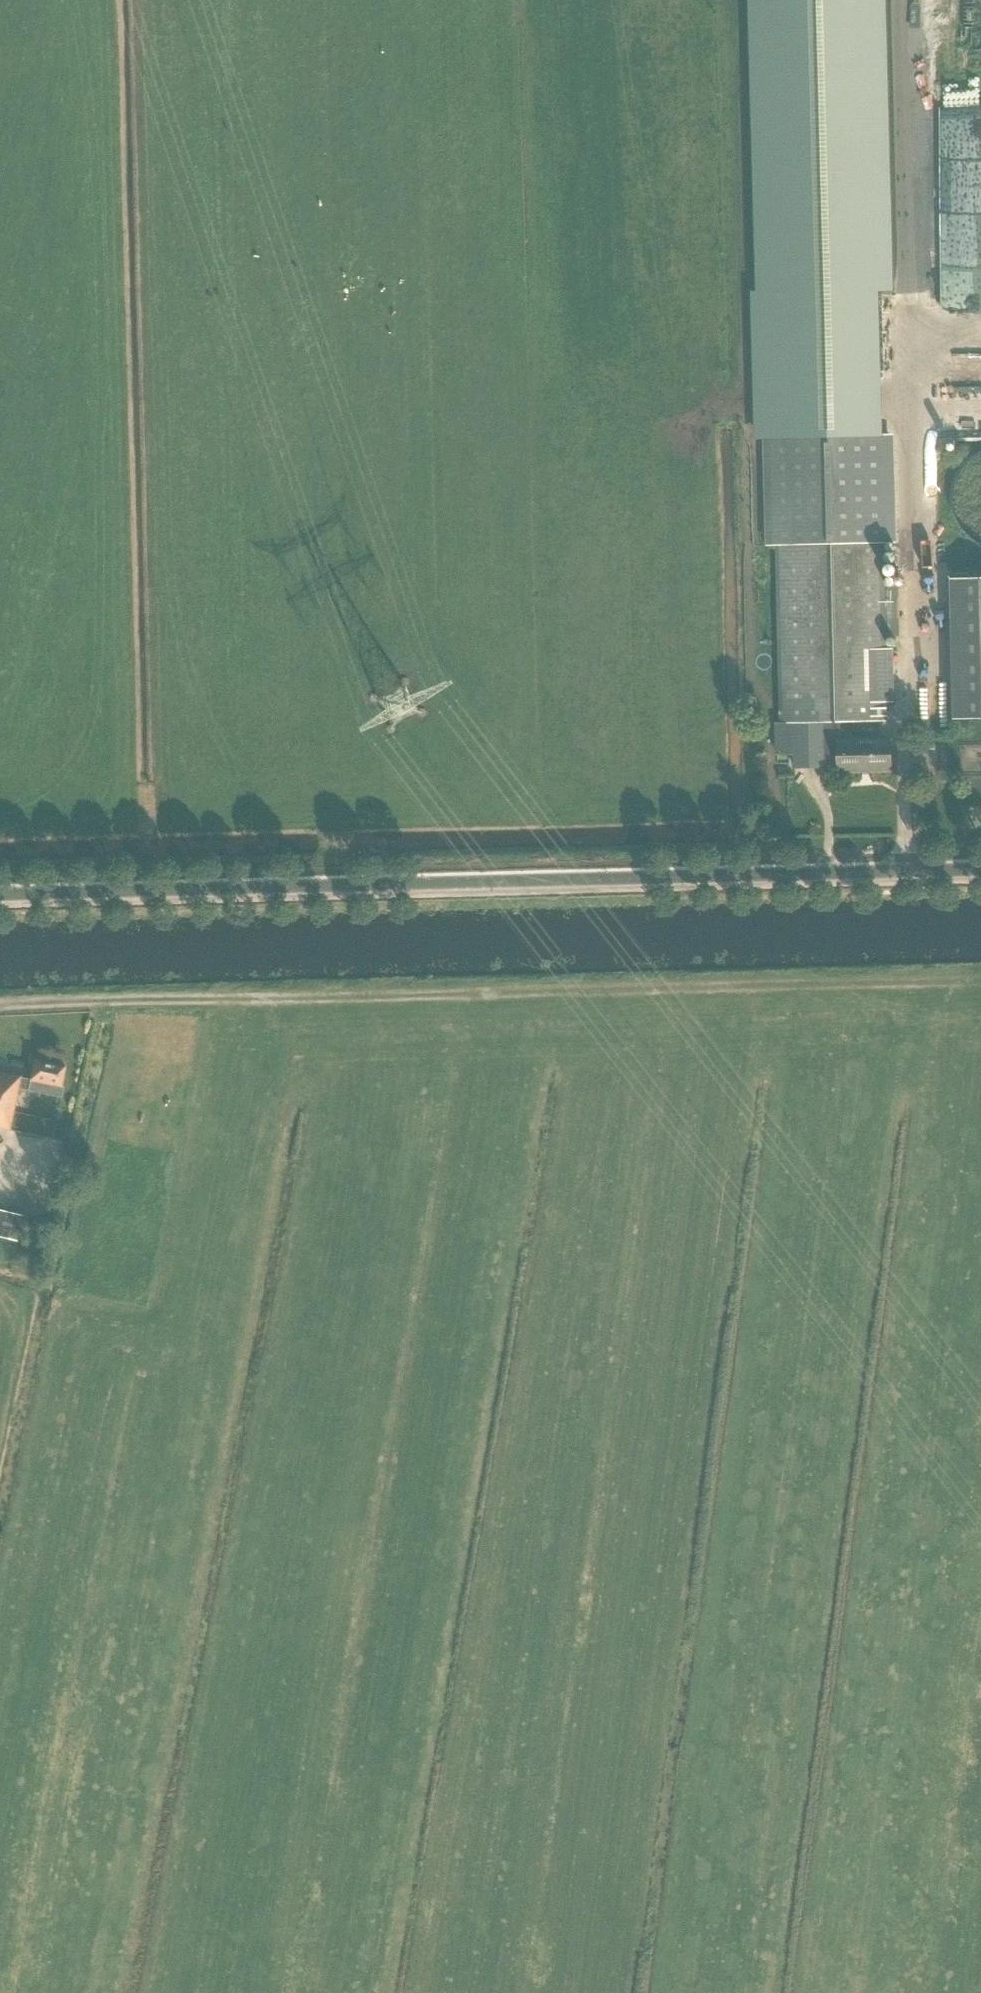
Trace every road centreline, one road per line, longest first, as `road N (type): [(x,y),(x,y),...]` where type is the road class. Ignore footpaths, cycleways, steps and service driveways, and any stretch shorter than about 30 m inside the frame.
road 1 (unclassified): [(0,896),(980,870)]

